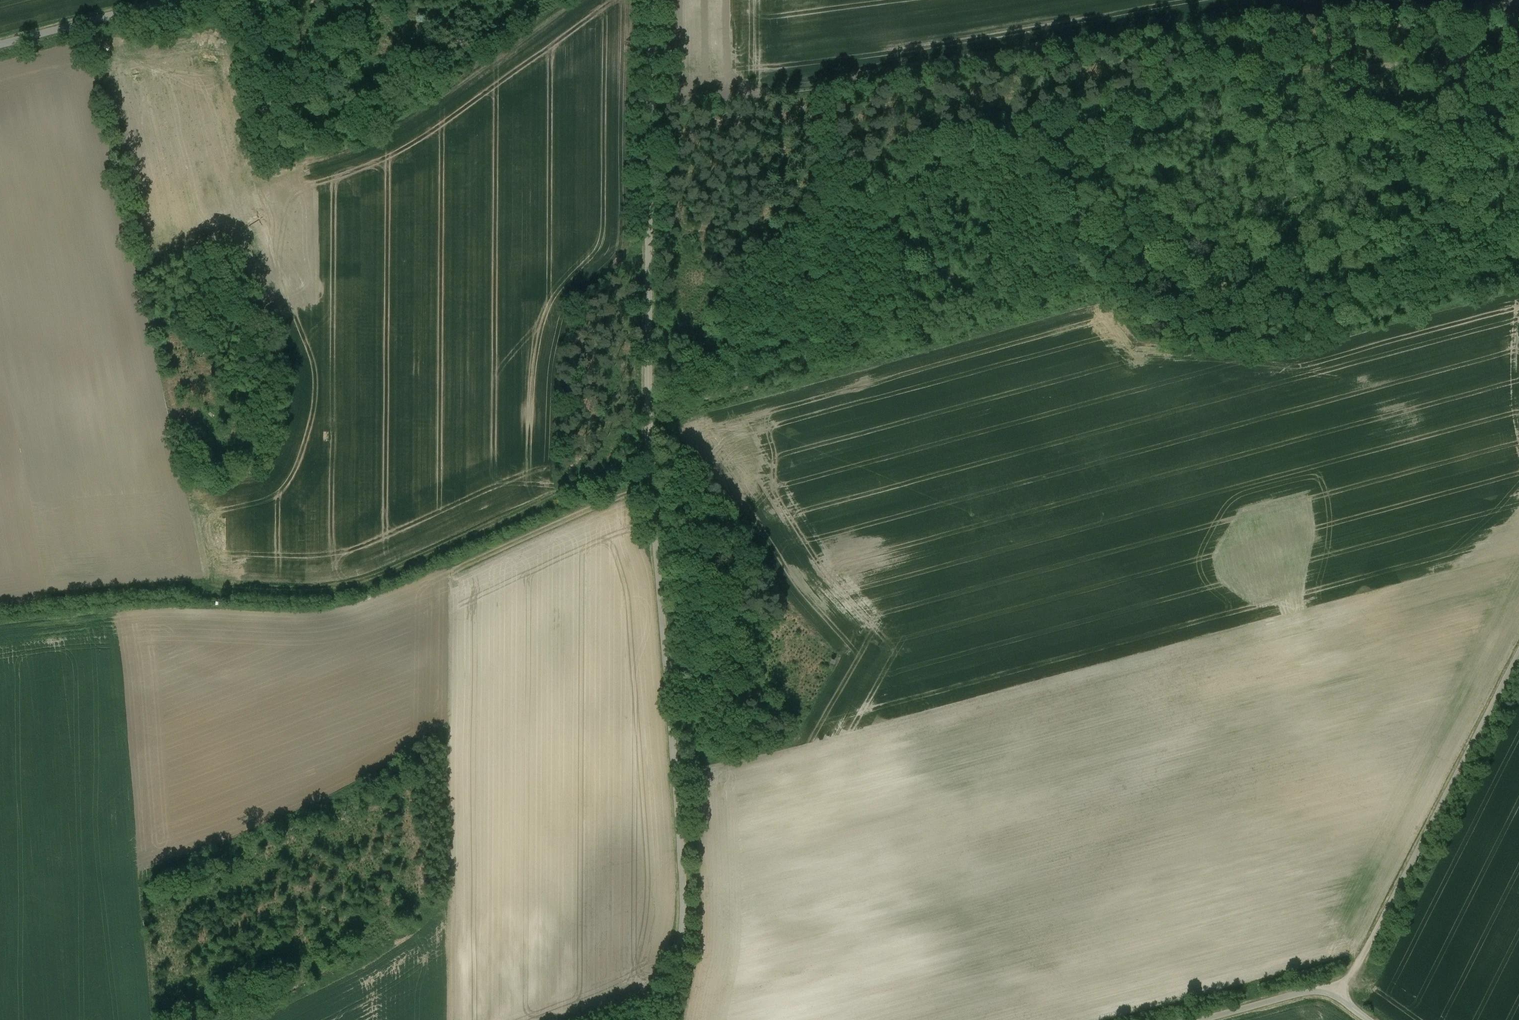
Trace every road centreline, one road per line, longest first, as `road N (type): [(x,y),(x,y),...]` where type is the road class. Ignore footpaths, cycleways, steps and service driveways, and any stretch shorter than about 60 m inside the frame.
road 1 (unclassified): [(649,0),(650,478),(687,899),(670,1019)]
road 2 (unclassified): [(1518,651),(1342,991)]
road 3 (track): [(650,478),(440,575)]
road 4 (unclassified): [(0,39),(164,0)]
road 5 (unclassified): [(1194,1019),(1323,986),(1342,991)]

